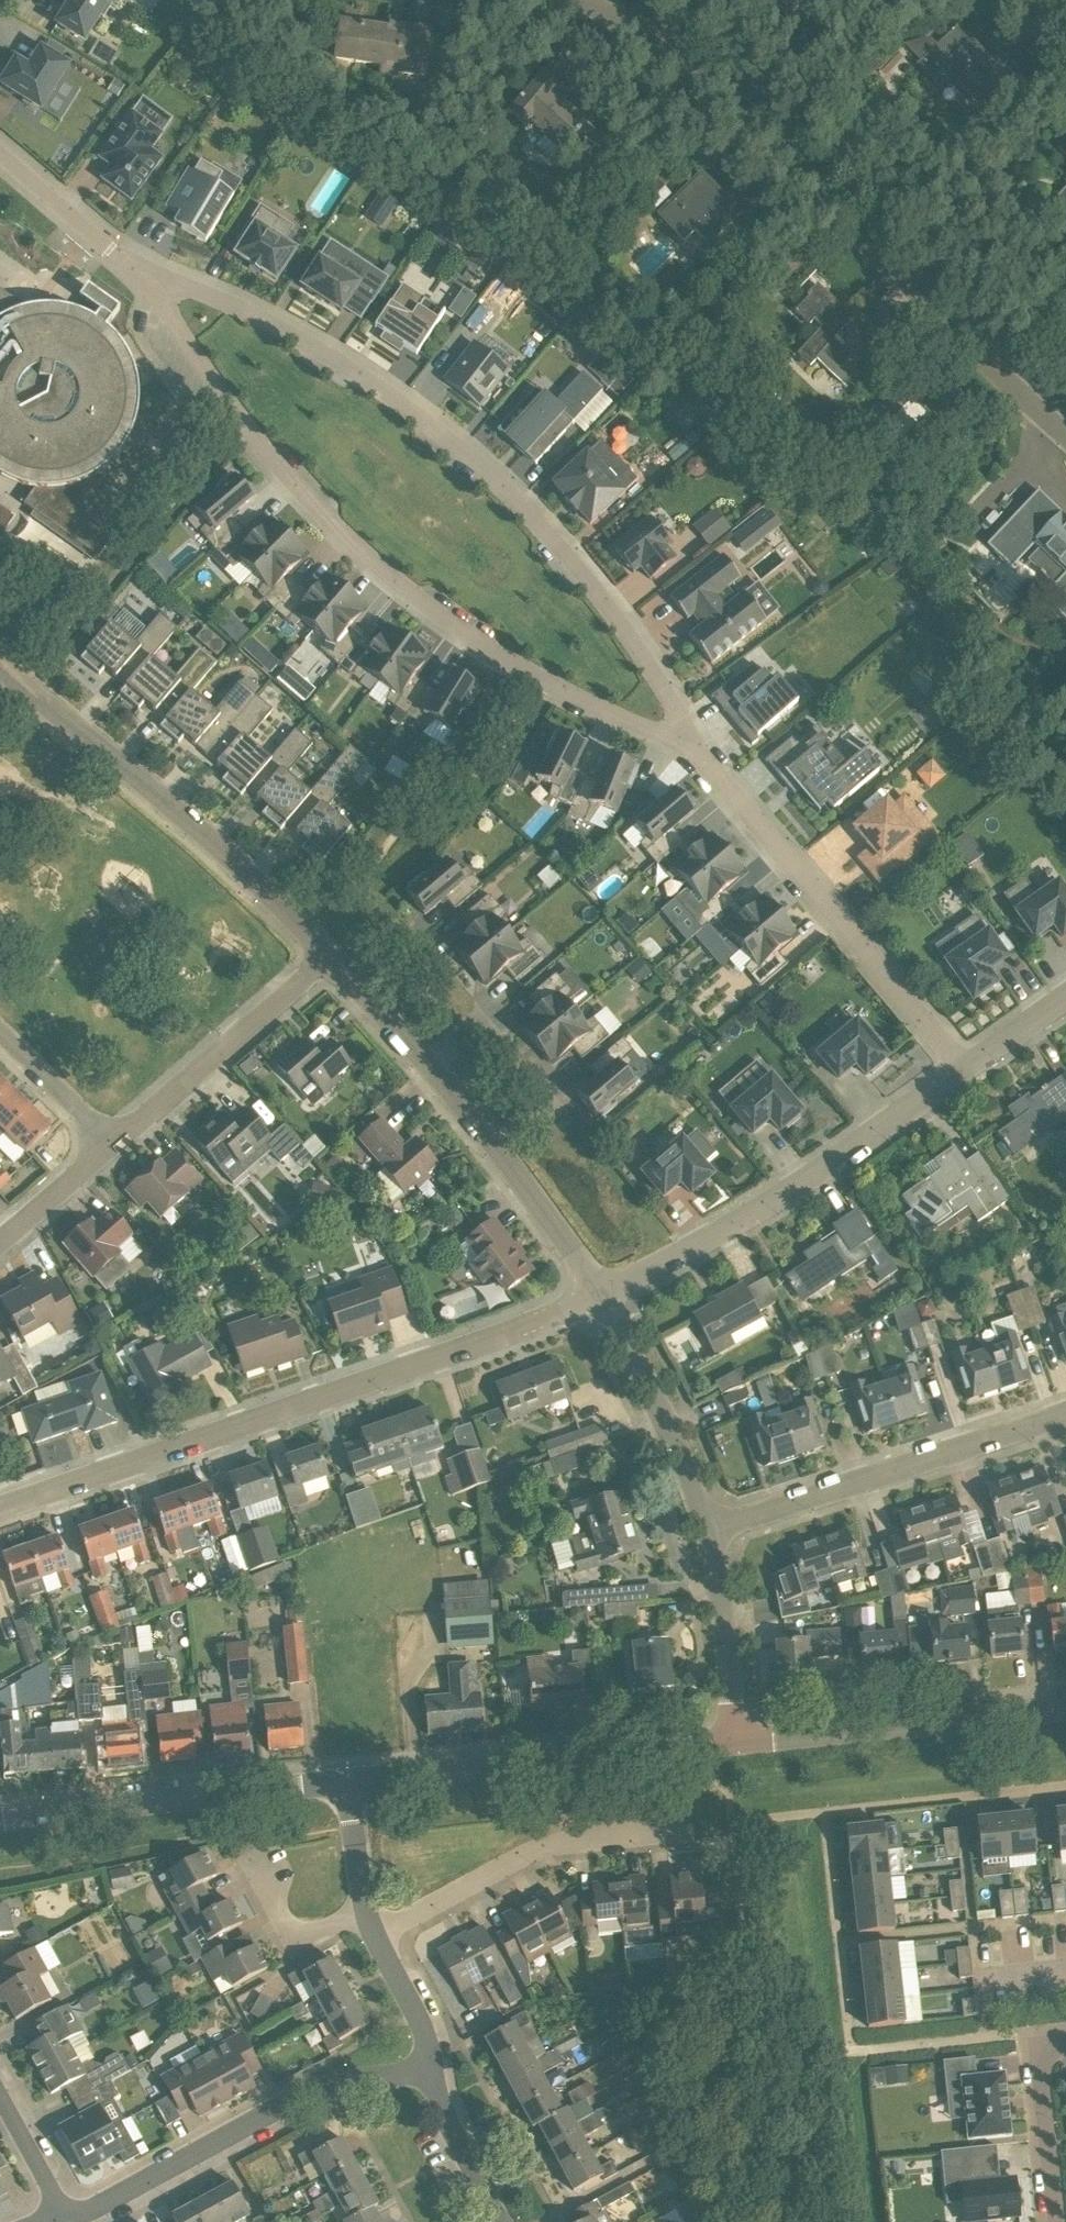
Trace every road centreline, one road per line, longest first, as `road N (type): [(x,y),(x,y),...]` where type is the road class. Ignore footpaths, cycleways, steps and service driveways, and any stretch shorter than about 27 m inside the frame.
road 1 (residential): [(690,744),(589,574),(460,443),(327,353),(139,270)]
road 2 (residential): [(139,270),(281,470),(372,564),(499,656),(633,726),(690,744)]
road 3 (unclassified): [(1065,436),(733,97),(645,32),(578,0)]
road 4 (residential): [(0,1507),(602,1299)]
road 5 (residential): [(330,960),(205,838),(0,671)]
road 6 (residential): [(602,1299),(502,1157),(330,960)]
road 7 (residential): [(602,1299),(791,1196),(963,1070)]
road 8 (residential): [(963,1070),(690,744)]
road 9 (residential): [(64,2218),(108,2204),(323,2084),(367,2072),(430,2073)]
road 10 (unclassified): [(348,1783),(736,1745)]
road 11 (residential): [(707,1533),(1065,1418)]
road 12 (unclassified): [(0,1821),(348,1783)]
road 13 (residential): [(376,1937),(551,1845),(688,1833)]
road 14 (unclassified): [(736,1745),(1065,1710)]
road 15 (residential): [(112,1146),(330,960)]
road 16 (residential): [(707,1533),(642,1370),(602,1299)]
road 17 (residential): [(736,1745),(707,1533)]
road 18 (residential): [(1059,2221),(1042,2071),(1044,2051),(1065,2041)]
road 19 (residential): [(139,270),(0,154)]
road 20 (residential): [(502,2221),(445,2119),(430,2073)]
road 21 (residential): [(112,1146),(0,1033)]
road 22 (residential): [(430,2073),(424,2030),(376,1937)]
road 23 (residential): [(0,1241),(112,1146)]
road 24 (residential): [(364,1913),(306,1939),(291,1935),(265,1873)]
road 25 (residential): [(64,2218),(0,2097)]
road 26 (residential): [(364,1913),(348,1783)]
road 27 (residential): [(963,1070),(1065,998)]

